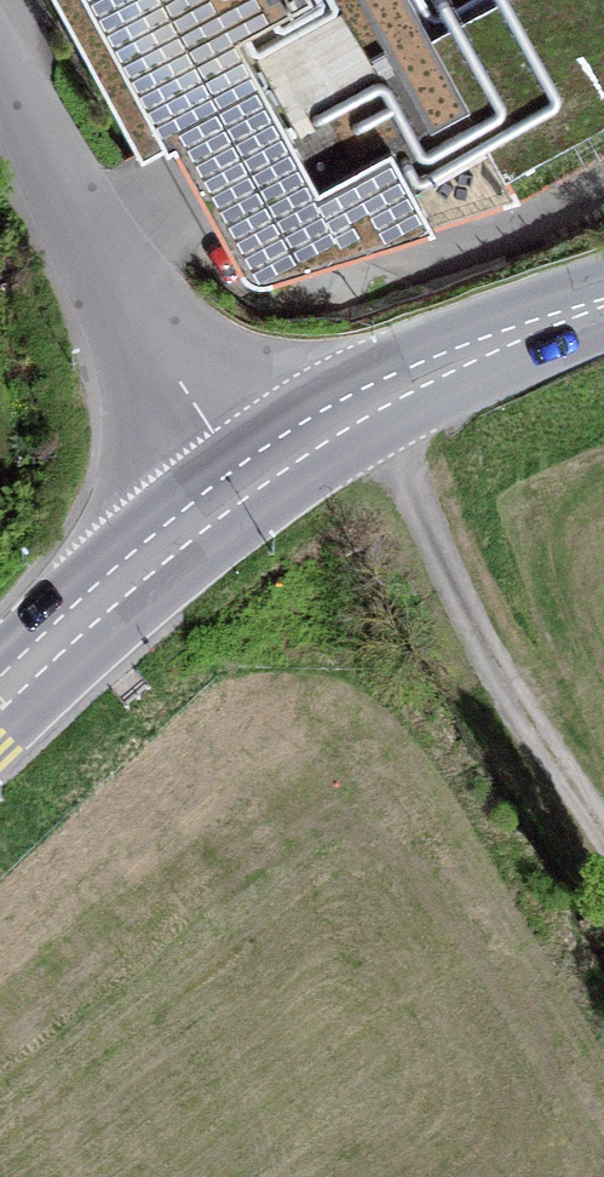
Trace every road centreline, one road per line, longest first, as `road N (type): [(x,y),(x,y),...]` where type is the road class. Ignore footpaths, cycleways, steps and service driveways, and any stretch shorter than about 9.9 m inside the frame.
road 1 (track): [(603,832),(503,686),(366,401)]
road 2 (residential): [(238,482),(0,55)]
road 3 (secondary): [(238,482),(366,401),(603,300)]
road 4 (secondary): [(0,696),(238,482)]

